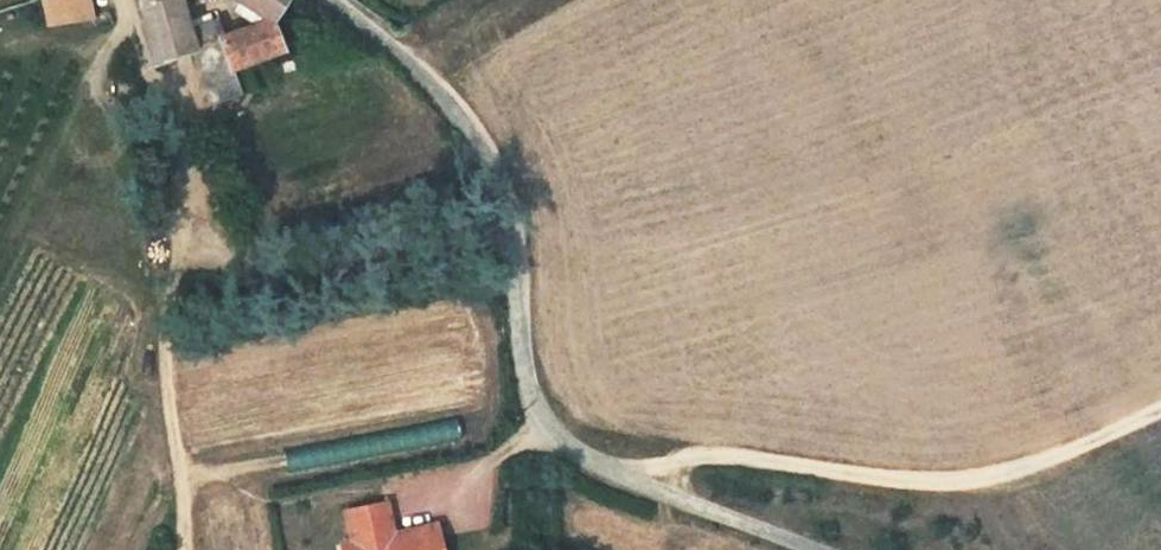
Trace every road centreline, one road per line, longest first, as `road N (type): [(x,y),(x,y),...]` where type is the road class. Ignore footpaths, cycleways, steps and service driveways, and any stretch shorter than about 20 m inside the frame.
road 1 (unclassified): [(327,0),(416,71),(496,175),(524,392),(540,426),(616,476),(816,549)]
road 2 (track): [(186,549),(165,350),(184,266),(182,228),(121,0)]
road 3 (track): [(616,476),(722,458),(935,479),(1007,470),(1160,412)]

